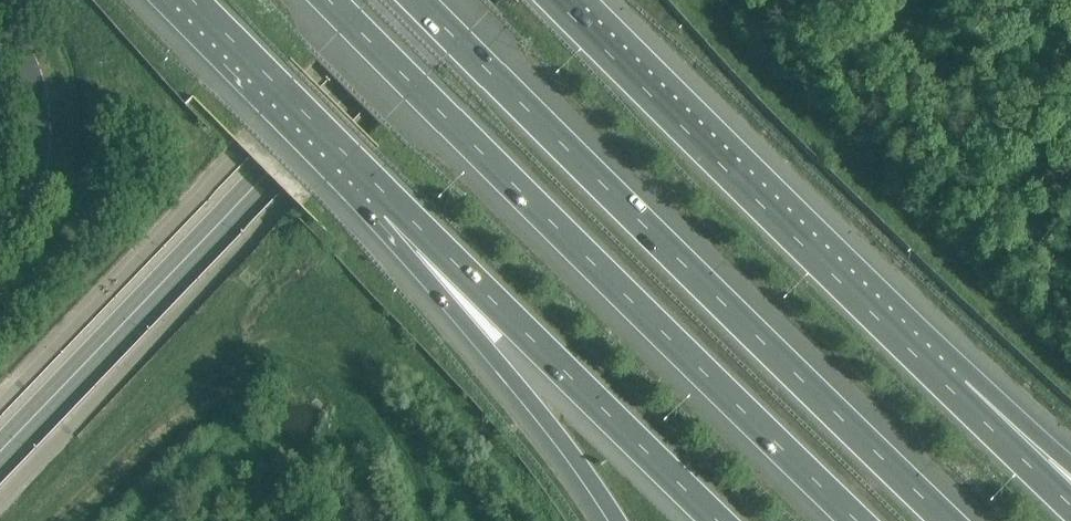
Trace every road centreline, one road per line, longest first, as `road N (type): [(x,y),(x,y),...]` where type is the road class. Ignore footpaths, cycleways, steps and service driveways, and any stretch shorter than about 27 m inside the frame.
road 1 (motorway): [(950,520),(419,0)]
road 2 (motorway): [(332,0),(858,520)]
road 3 (tertiary): [(0,456),(439,0)]
road 4 (motorway): [(387,201),(720,520)]
road 5 (motorway): [(869,298),(570,0)]
road 6 (motorway): [(387,201),(616,520)]
road 7 (motorway): [(1070,495),(869,298)]
road 8 (motorway): [(193,0),(387,201)]
road 9 (motorway): [(1070,463),(869,298)]
road 10 (unclassified): [(0,236),(25,197),(39,142),(29,74),(0,7)]

